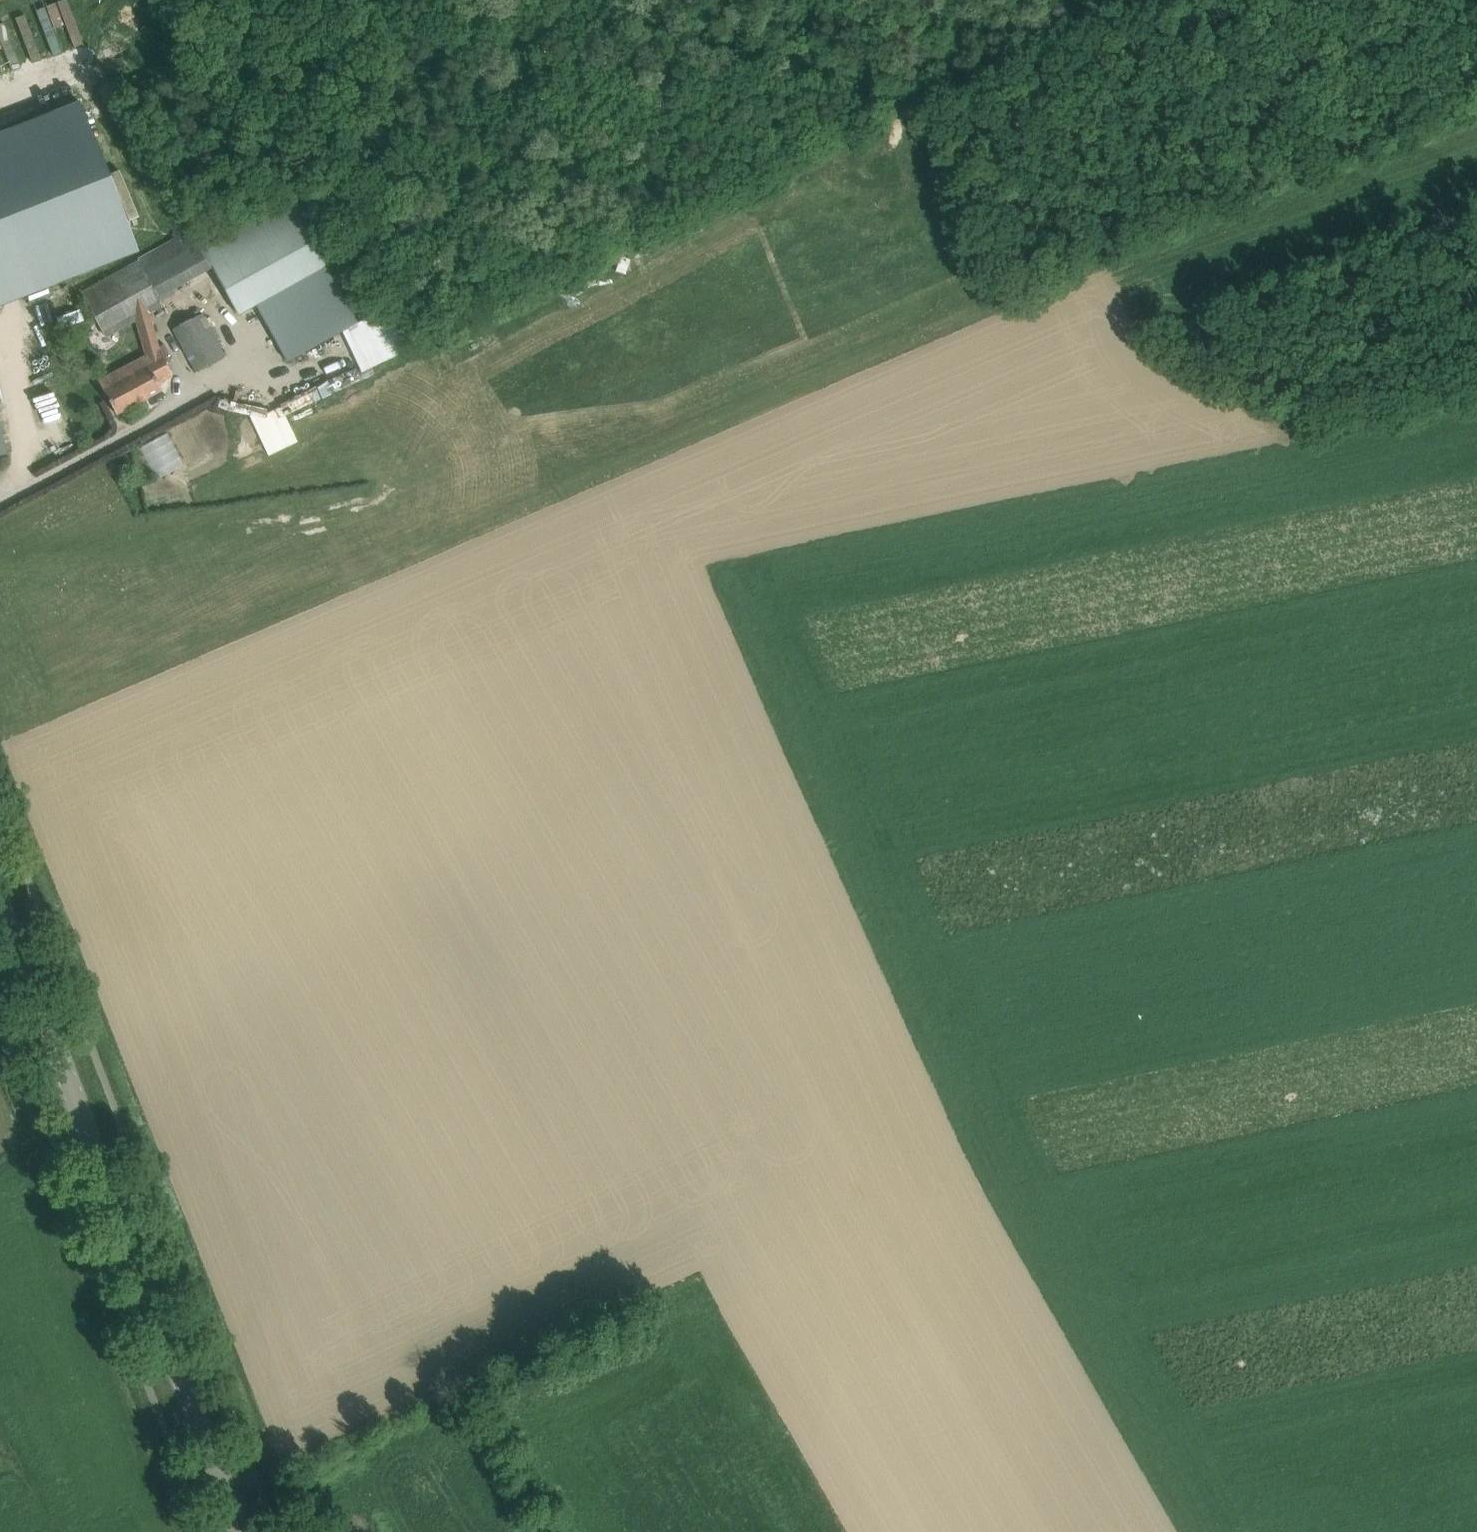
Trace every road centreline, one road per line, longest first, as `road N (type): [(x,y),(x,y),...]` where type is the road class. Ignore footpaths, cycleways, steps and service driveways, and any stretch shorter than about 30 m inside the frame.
road 1 (secondary): [(238,1531),(0,903)]

